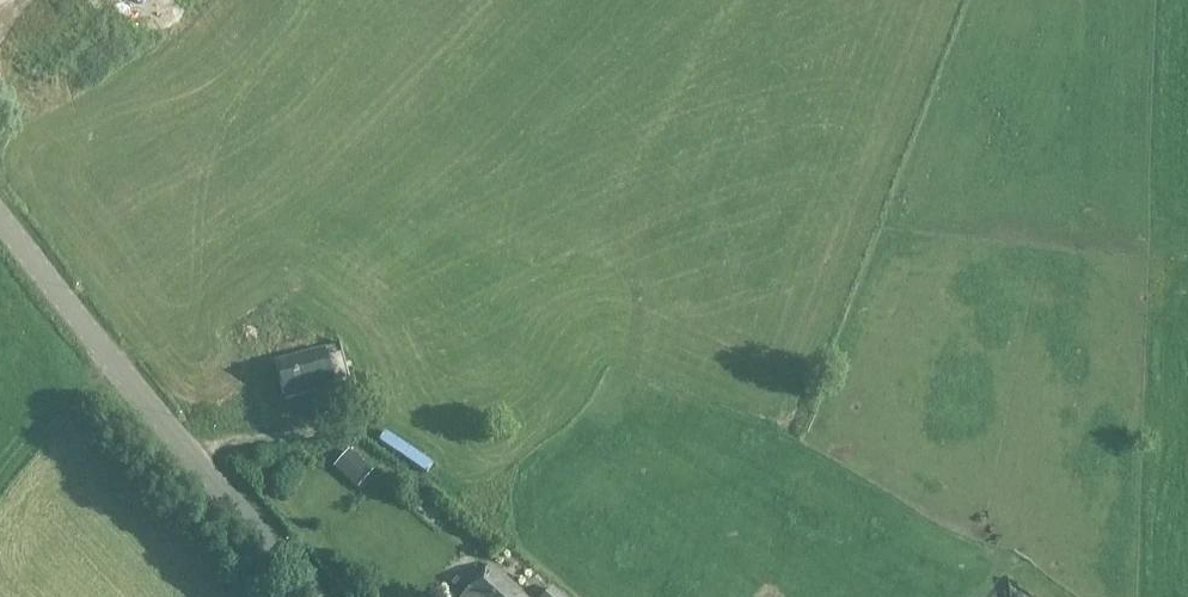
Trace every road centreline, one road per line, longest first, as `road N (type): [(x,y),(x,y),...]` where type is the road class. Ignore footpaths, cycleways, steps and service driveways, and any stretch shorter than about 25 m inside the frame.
road 1 (tertiary): [(0,225),(316,596)]

